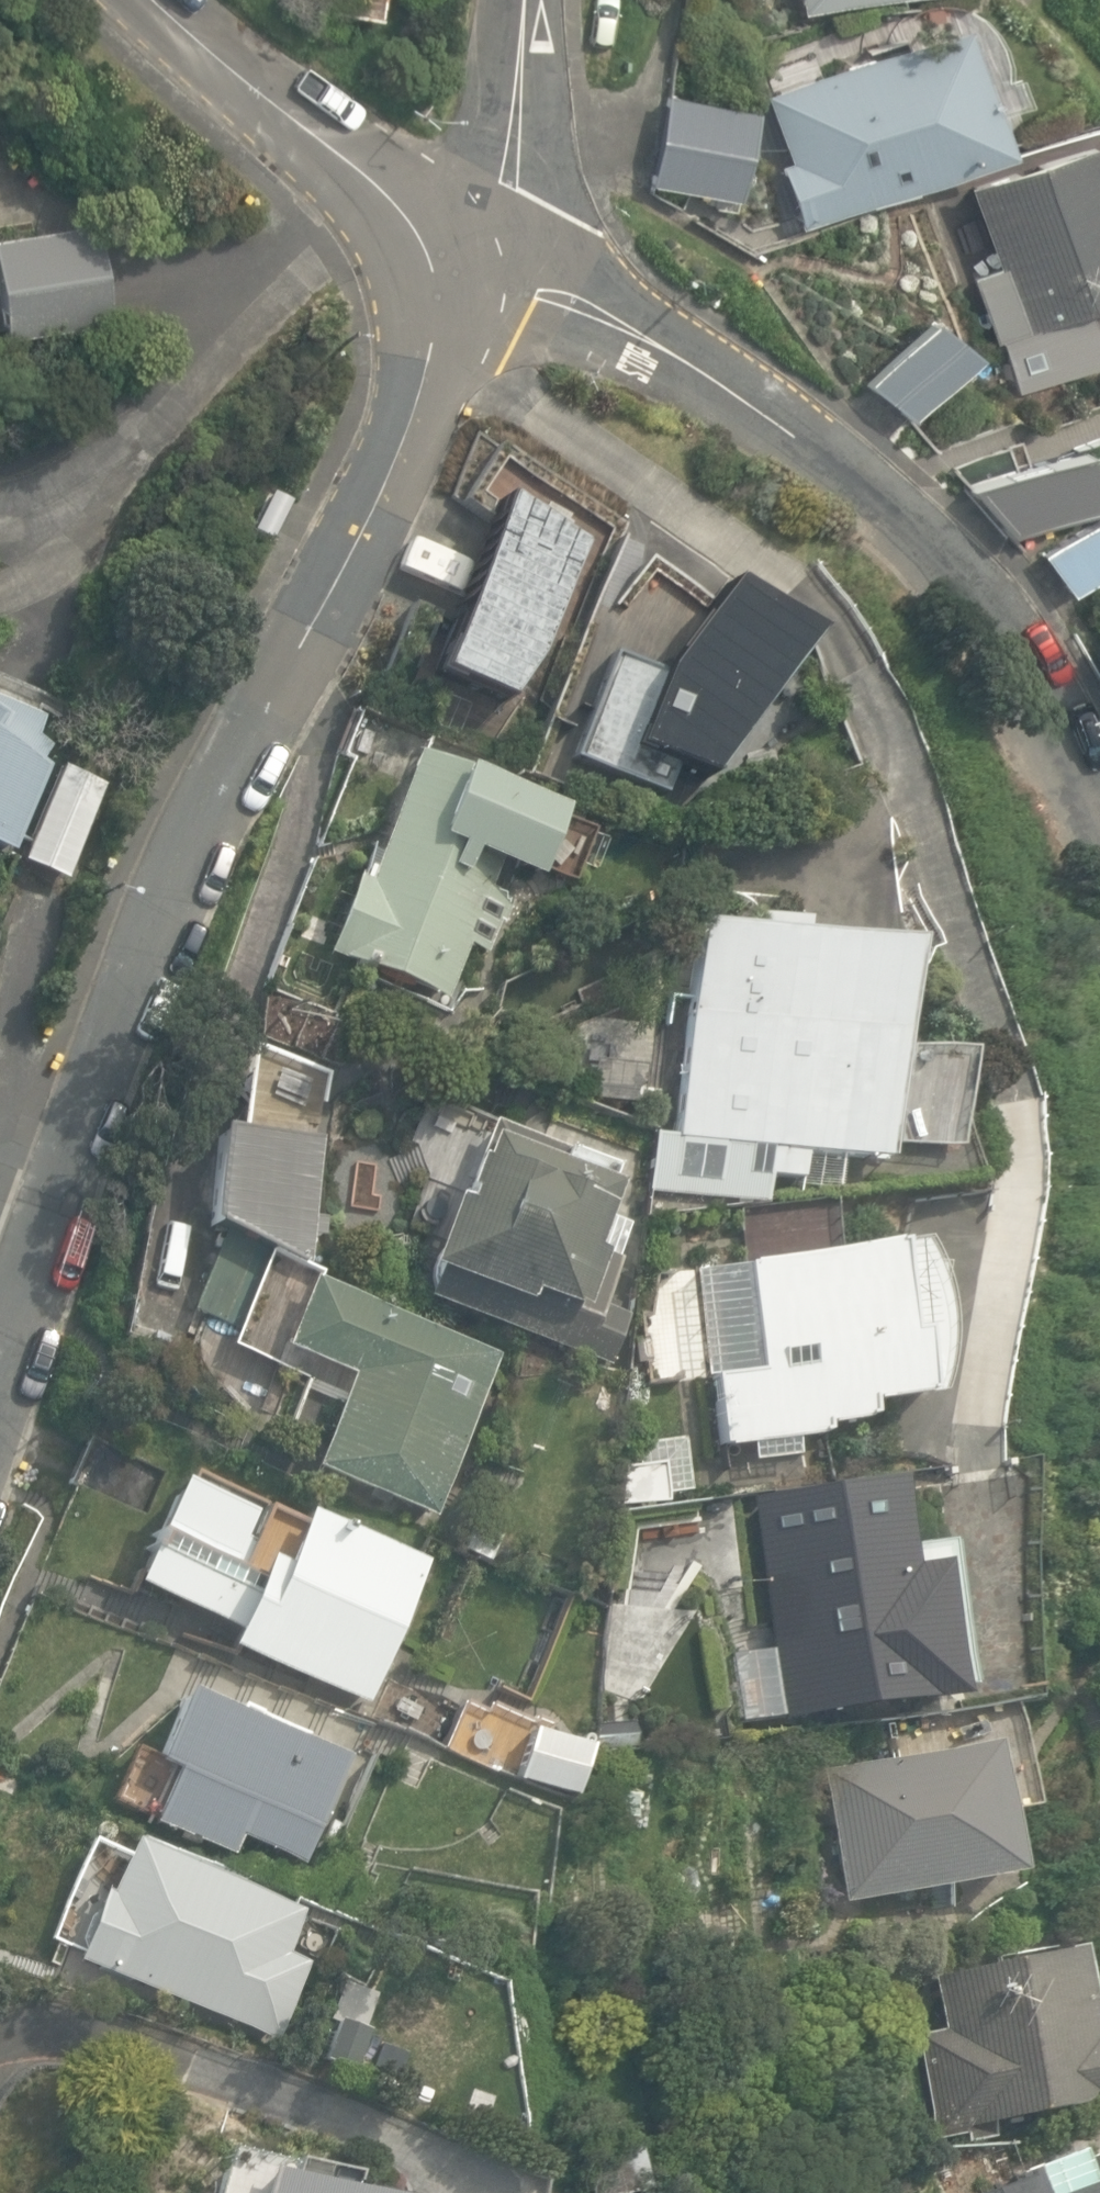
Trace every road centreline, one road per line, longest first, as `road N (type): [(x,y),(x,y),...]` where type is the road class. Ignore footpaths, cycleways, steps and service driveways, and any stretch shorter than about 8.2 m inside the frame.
road 1 (residential): [(0,1377),(178,889),(416,408),(476,269)]
road 2 (residential): [(1099,826),(1074,757),(993,611),(913,526),(701,371),(594,310),(476,269)]
road 3 (residential): [(376,182),(151,409),(23,483),(0,485)]
road 4 (residential): [(376,182),(156,0)]
road 5 (residential): [(526,0),(510,184),(476,269)]
road 6 (residential): [(476,269),(376,182)]

